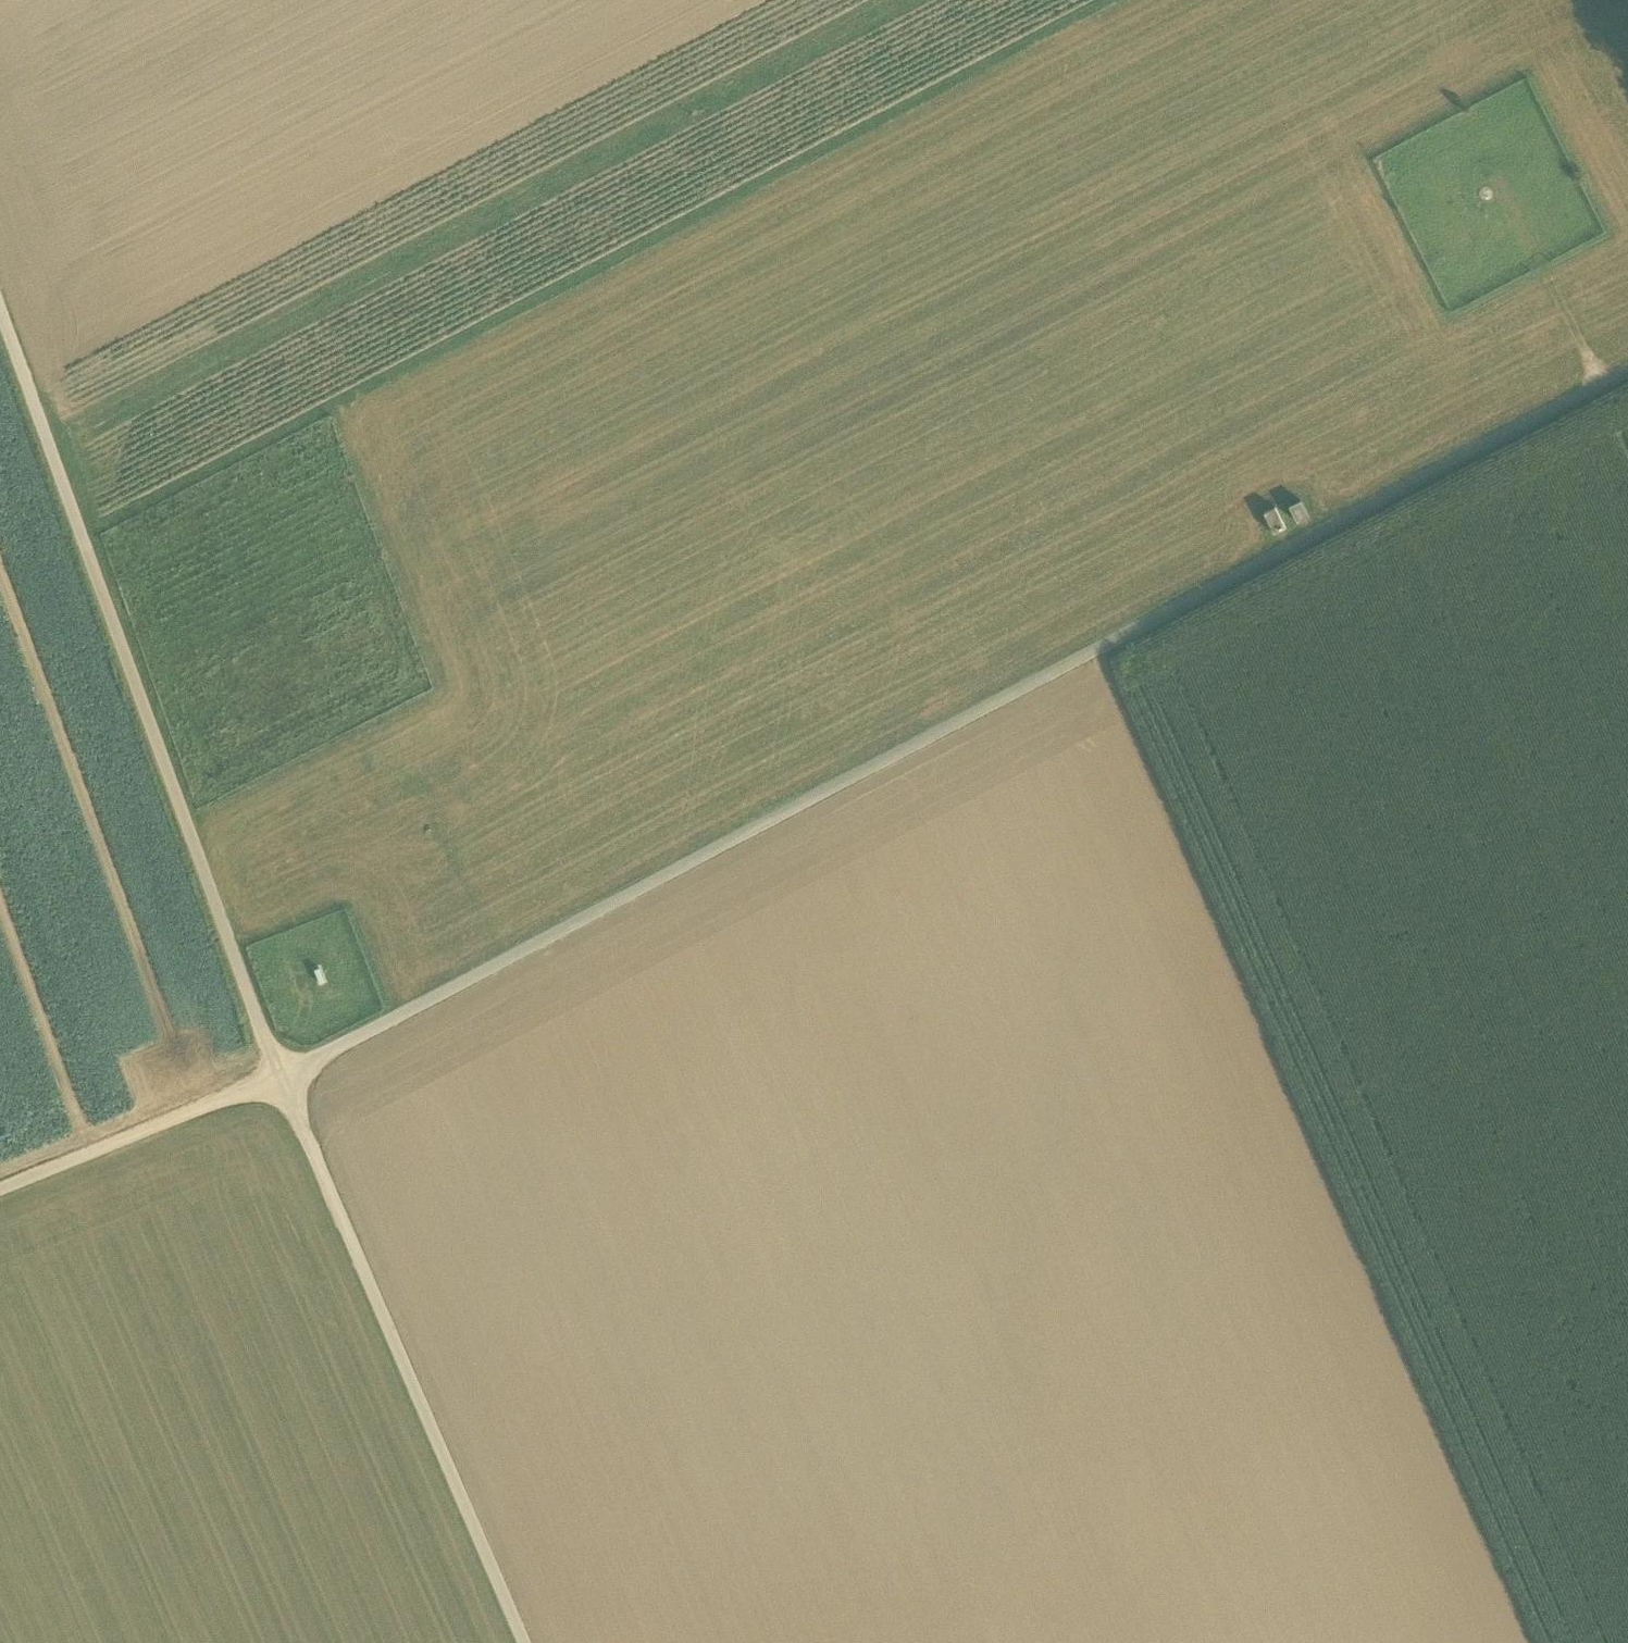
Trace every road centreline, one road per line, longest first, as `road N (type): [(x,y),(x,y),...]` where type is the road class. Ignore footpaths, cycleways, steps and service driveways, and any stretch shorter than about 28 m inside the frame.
road 1 (track): [(278,1080),(1627,368)]
road 2 (track): [(0,310),(278,1080)]
road 3 (track): [(278,1080),(522,1642)]
road 4 (track): [(0,1191),(278,1080)]

